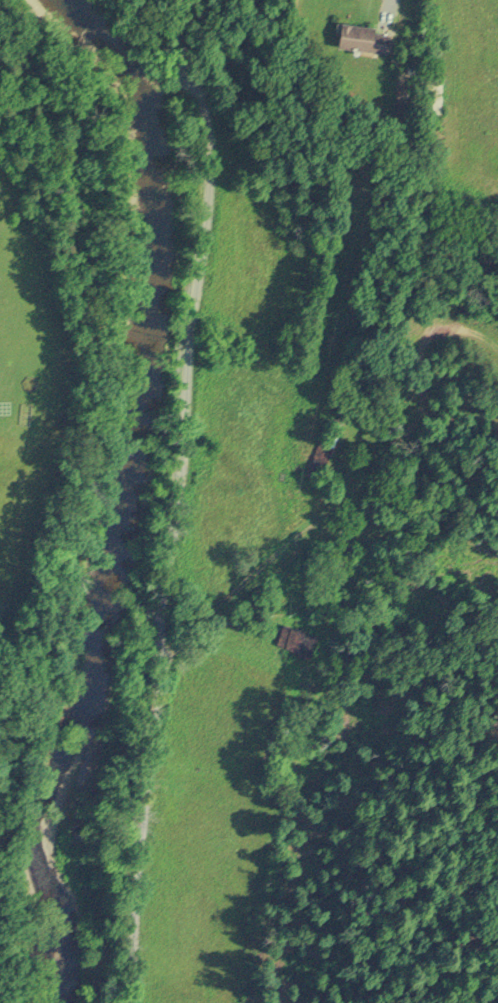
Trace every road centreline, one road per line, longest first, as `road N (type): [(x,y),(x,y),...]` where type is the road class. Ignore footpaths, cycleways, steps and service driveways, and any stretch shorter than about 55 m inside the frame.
road 1 (residential): [(129,1002),(207,191),(207,128),(179,56),(194,0)]
road 2 (track): [(497,351),(455,320),(415,327),(424,397),(394,454),(358,484),(334,519),(269,559),(209,625),(159,662)]

